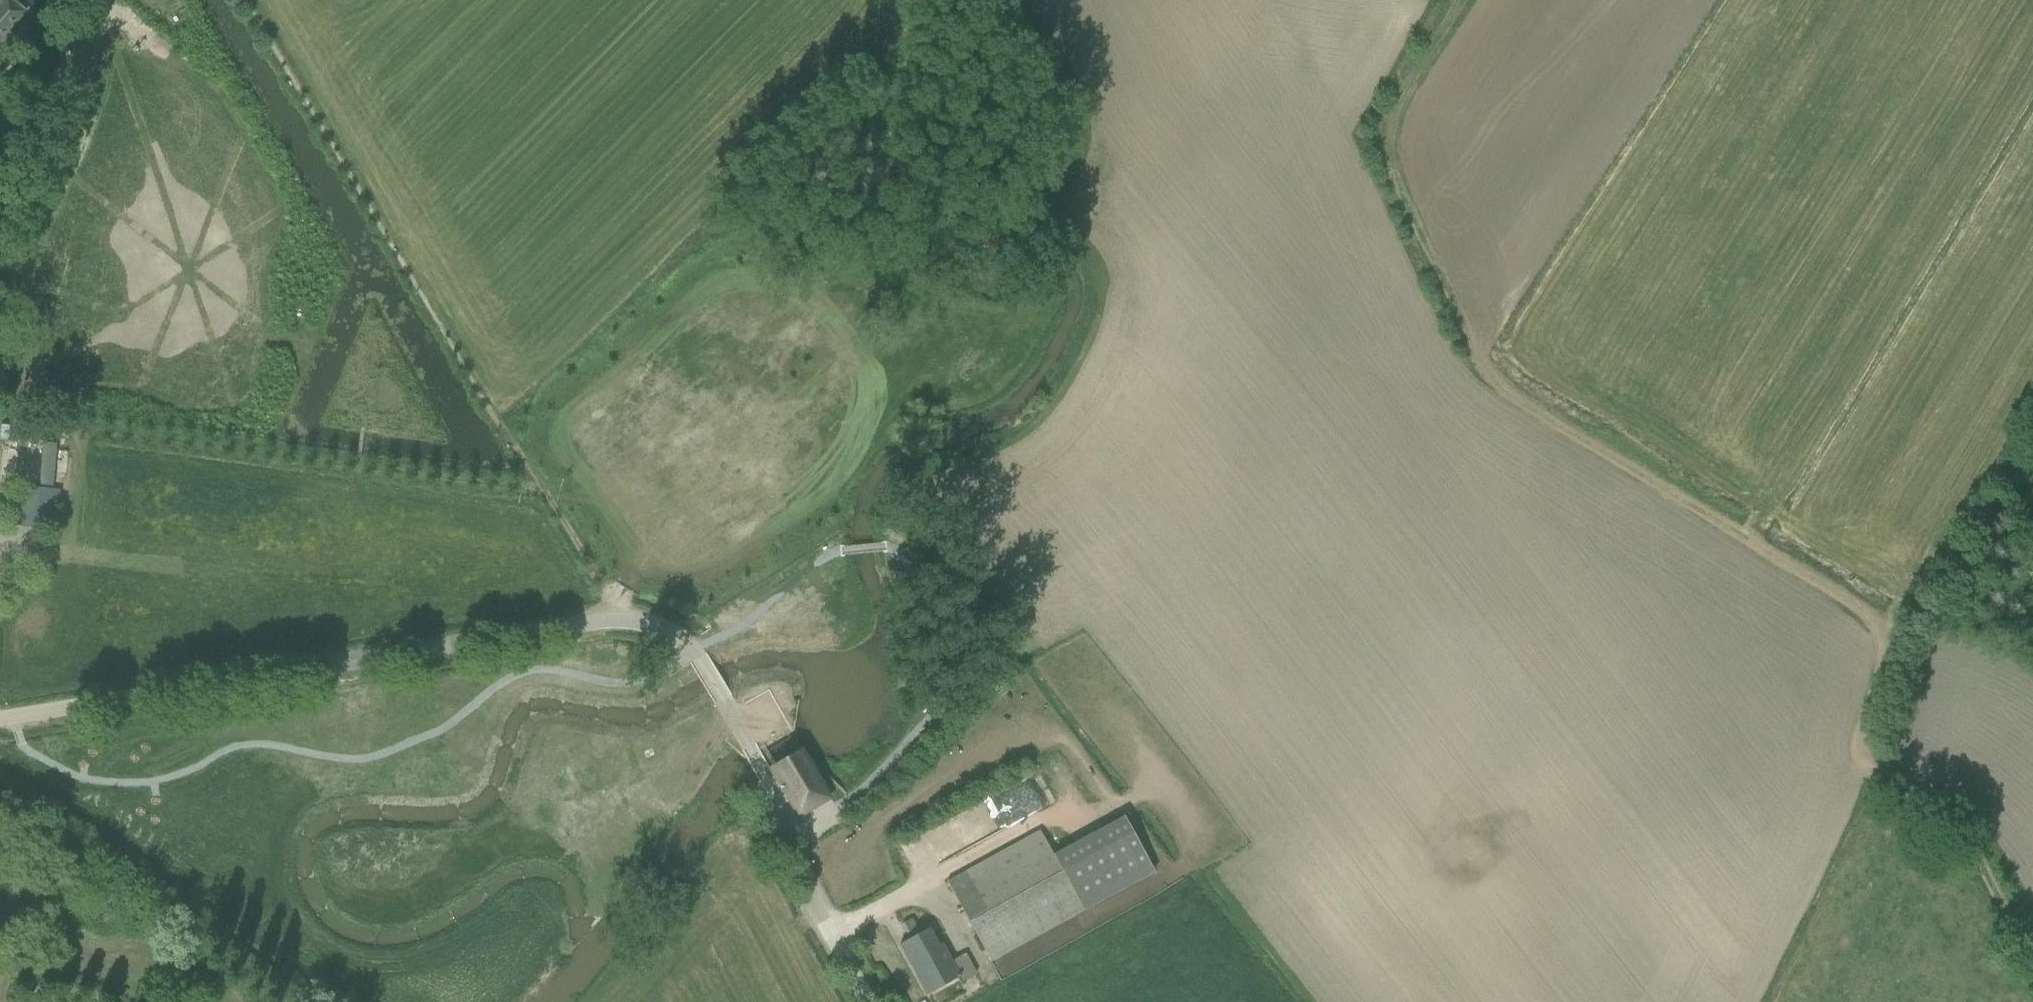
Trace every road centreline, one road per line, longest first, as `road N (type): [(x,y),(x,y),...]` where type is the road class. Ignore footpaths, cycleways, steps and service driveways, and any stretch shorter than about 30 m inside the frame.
road 1 (unclassified): [(868,1001),(725,703),(697,656),(636,622),(0,716)]

